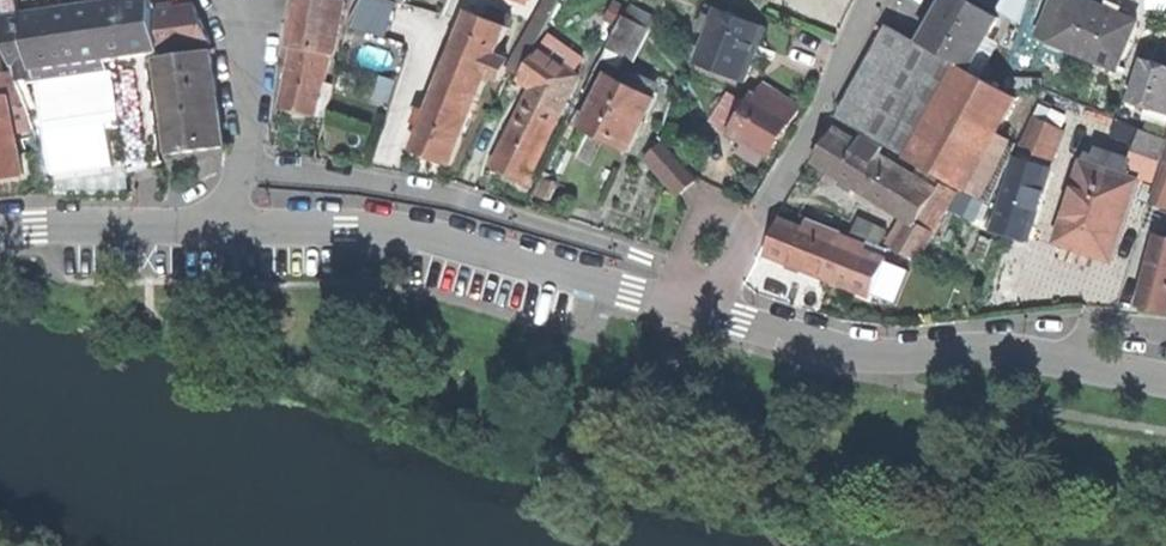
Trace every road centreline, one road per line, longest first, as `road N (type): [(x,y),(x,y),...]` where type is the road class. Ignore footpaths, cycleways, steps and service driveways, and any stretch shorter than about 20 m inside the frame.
road 1 (residential): [(237,166),(458,199),(729,282)]
road 2 (residential): [(228,223),(461,246),(709,320)]
road 3 (residential): [(709,320),(884,356),(1044,353),(1165,381)]
road 4 (residential): [(729,282),(876,0)]
road 5 (residential): [(0,226),(228,223)]
road 6 (residential): [(222,0),(241,41),(237,166)]

